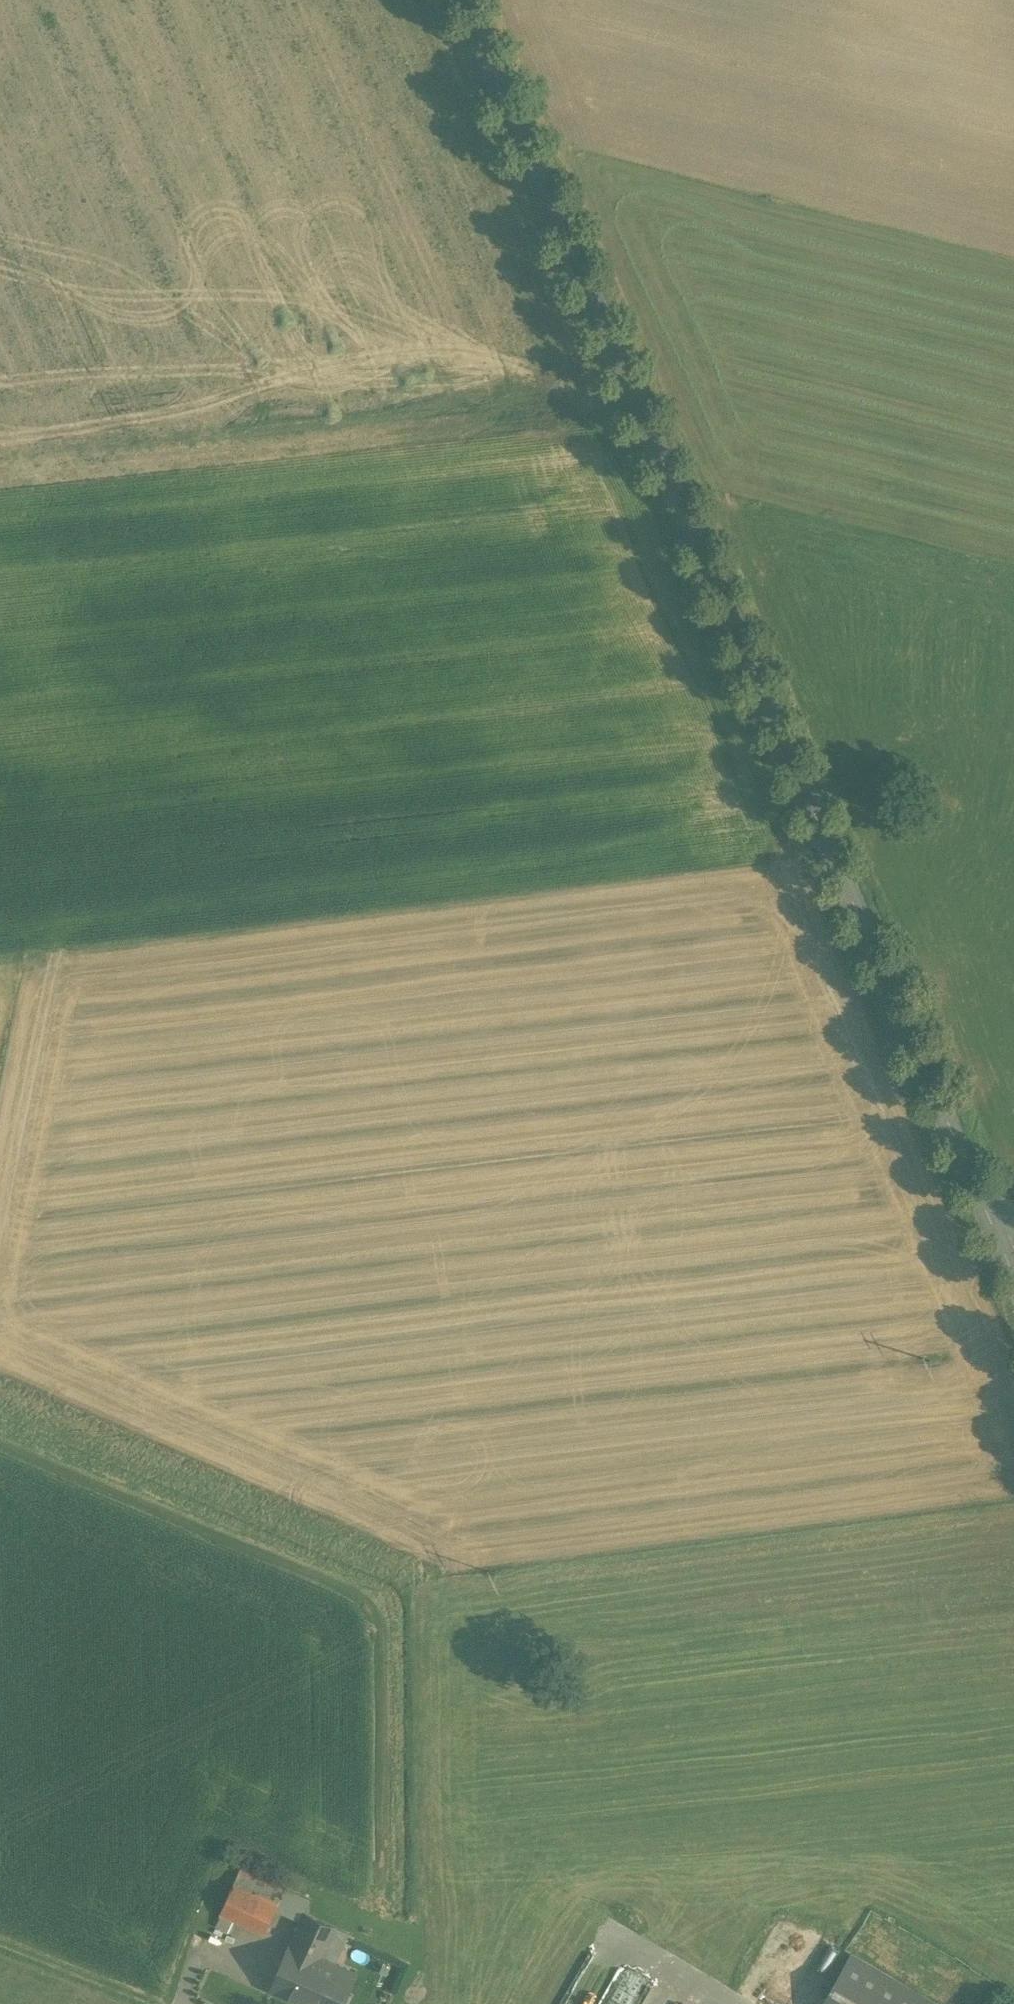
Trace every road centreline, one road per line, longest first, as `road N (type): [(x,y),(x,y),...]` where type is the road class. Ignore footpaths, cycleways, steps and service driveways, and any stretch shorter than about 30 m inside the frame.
road 1 (tertiary): [(998,1237),(463,0)]
road 2 (track): [(157,2003),(0,1940)]

